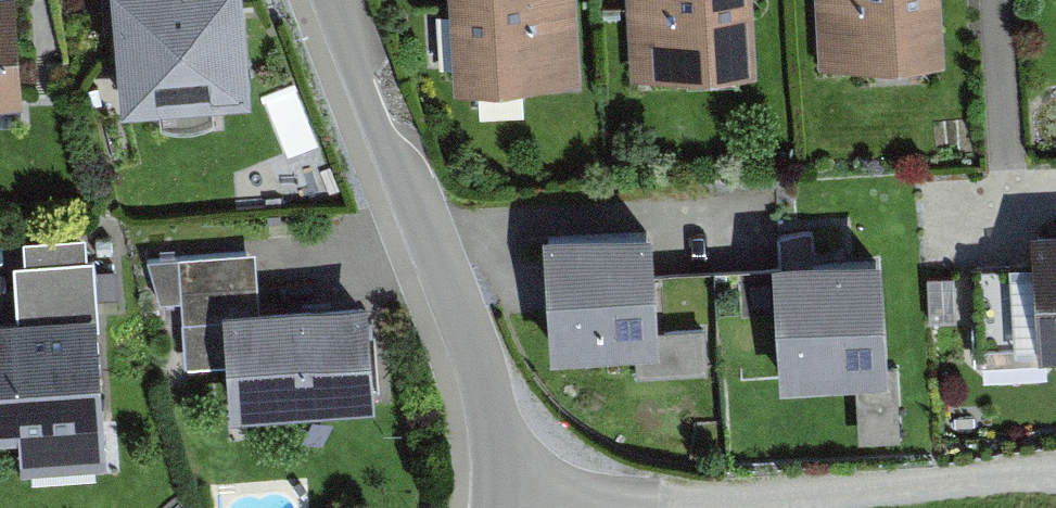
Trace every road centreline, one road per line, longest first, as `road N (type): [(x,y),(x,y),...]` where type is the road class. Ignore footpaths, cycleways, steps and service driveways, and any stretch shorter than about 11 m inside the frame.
road 1 (residential): [(514,507),(491,386),(339,0)]
road 2 (unclassified): [(1055,477),(531,507)]

